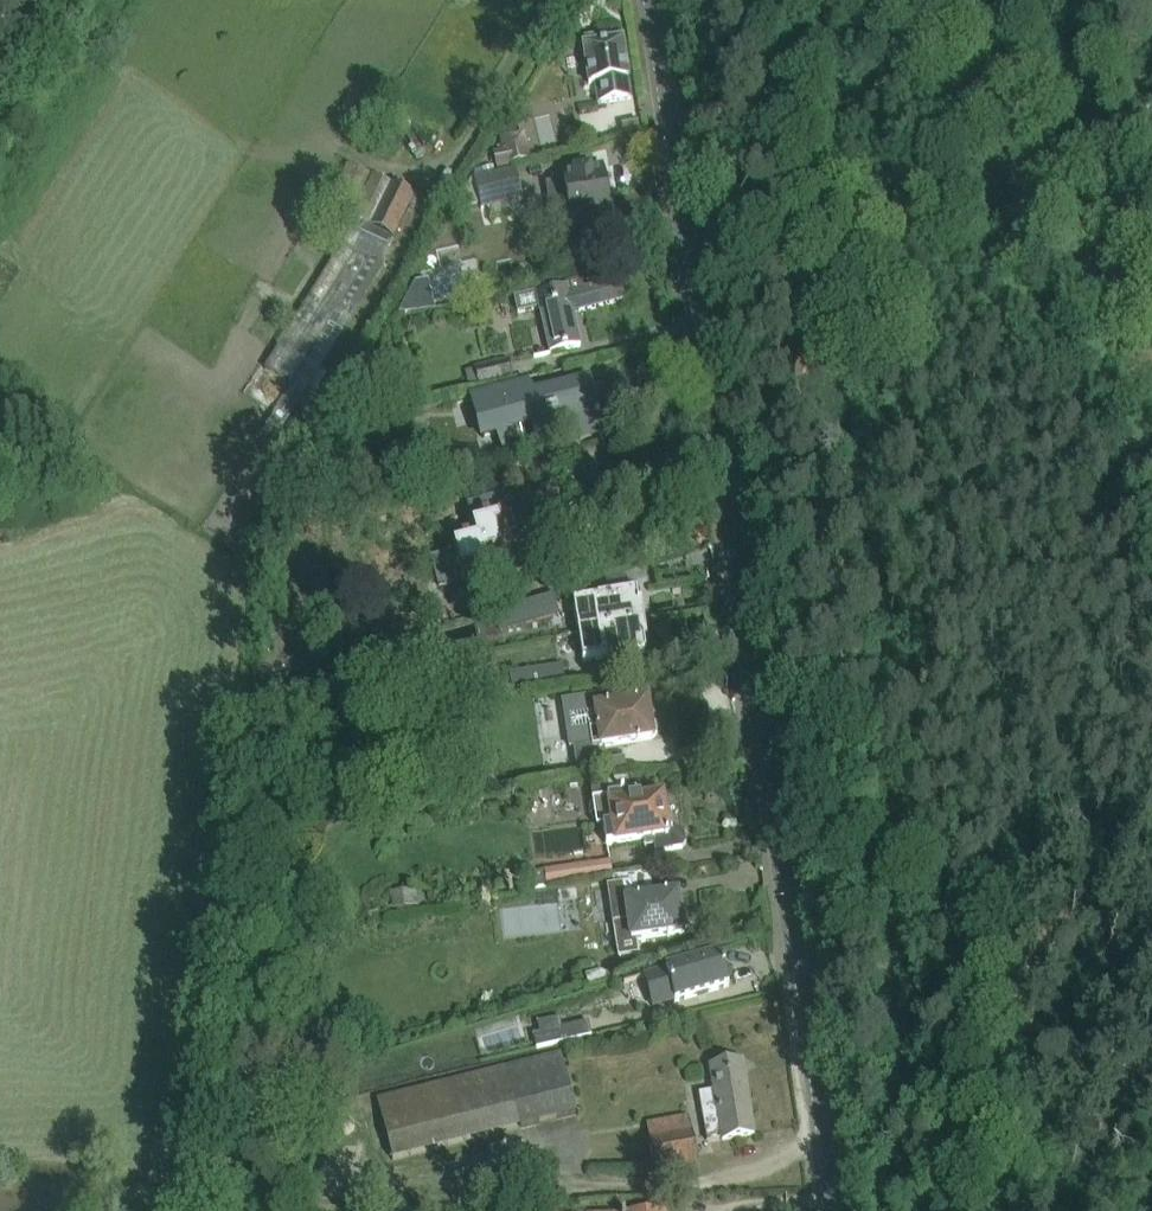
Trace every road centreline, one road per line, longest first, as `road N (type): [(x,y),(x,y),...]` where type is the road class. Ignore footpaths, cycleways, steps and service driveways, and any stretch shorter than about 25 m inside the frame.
road 1 (tertiary): [(832,1210),(652,0)]
road 2 (track): [(873,0),(1151,346)]

